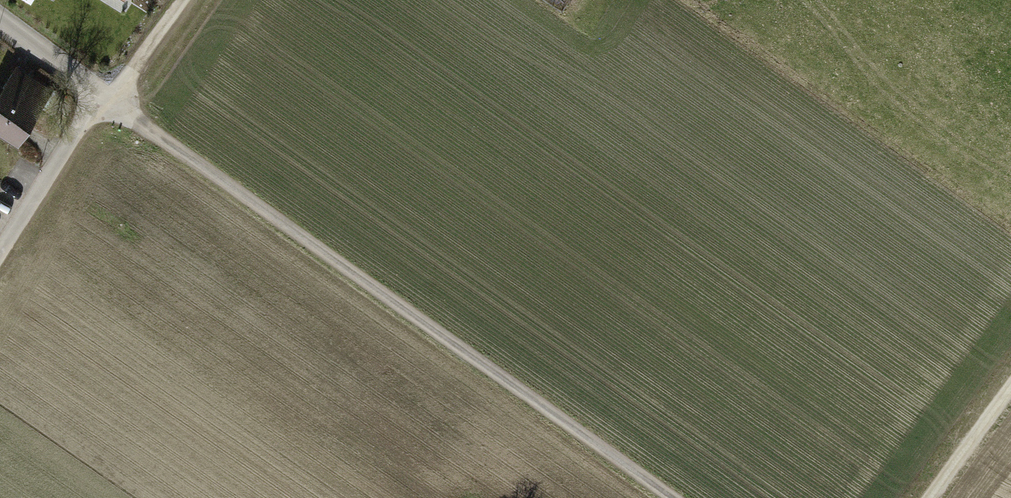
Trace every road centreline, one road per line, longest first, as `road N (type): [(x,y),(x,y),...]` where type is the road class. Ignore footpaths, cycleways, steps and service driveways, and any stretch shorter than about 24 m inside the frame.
road 1 (residential): [(115,100),(680,497)]
road 2 (residential): [(115,100),(0,267)]
road 3 (residential): [(0,15),(115,100)]
road 4 (track): [(1010,381),(929,497)]

